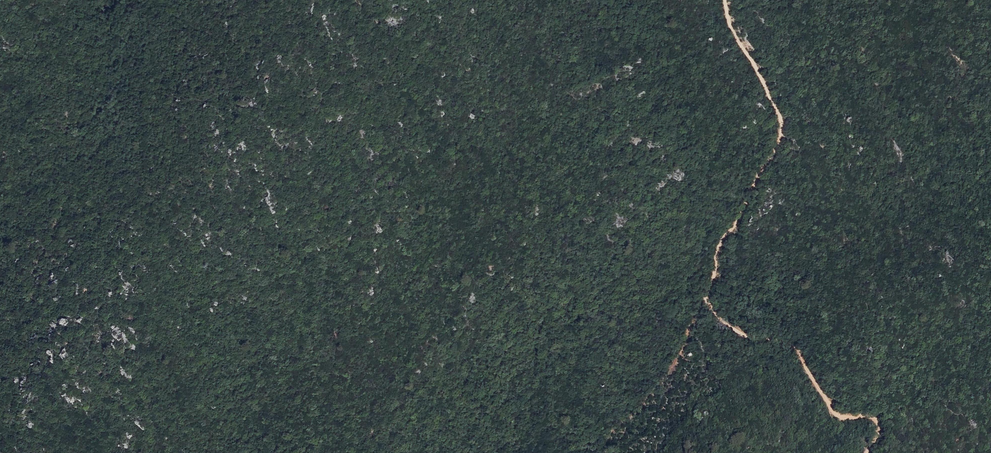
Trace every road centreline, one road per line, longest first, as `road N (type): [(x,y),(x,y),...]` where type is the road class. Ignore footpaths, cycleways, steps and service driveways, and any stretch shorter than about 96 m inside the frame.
road 1 (track): [(866,452),(879,431),(873,419),(837,415),(795,346),(749,340),(707,305),(721,242),(748,210),(781,134),(725,0)]

